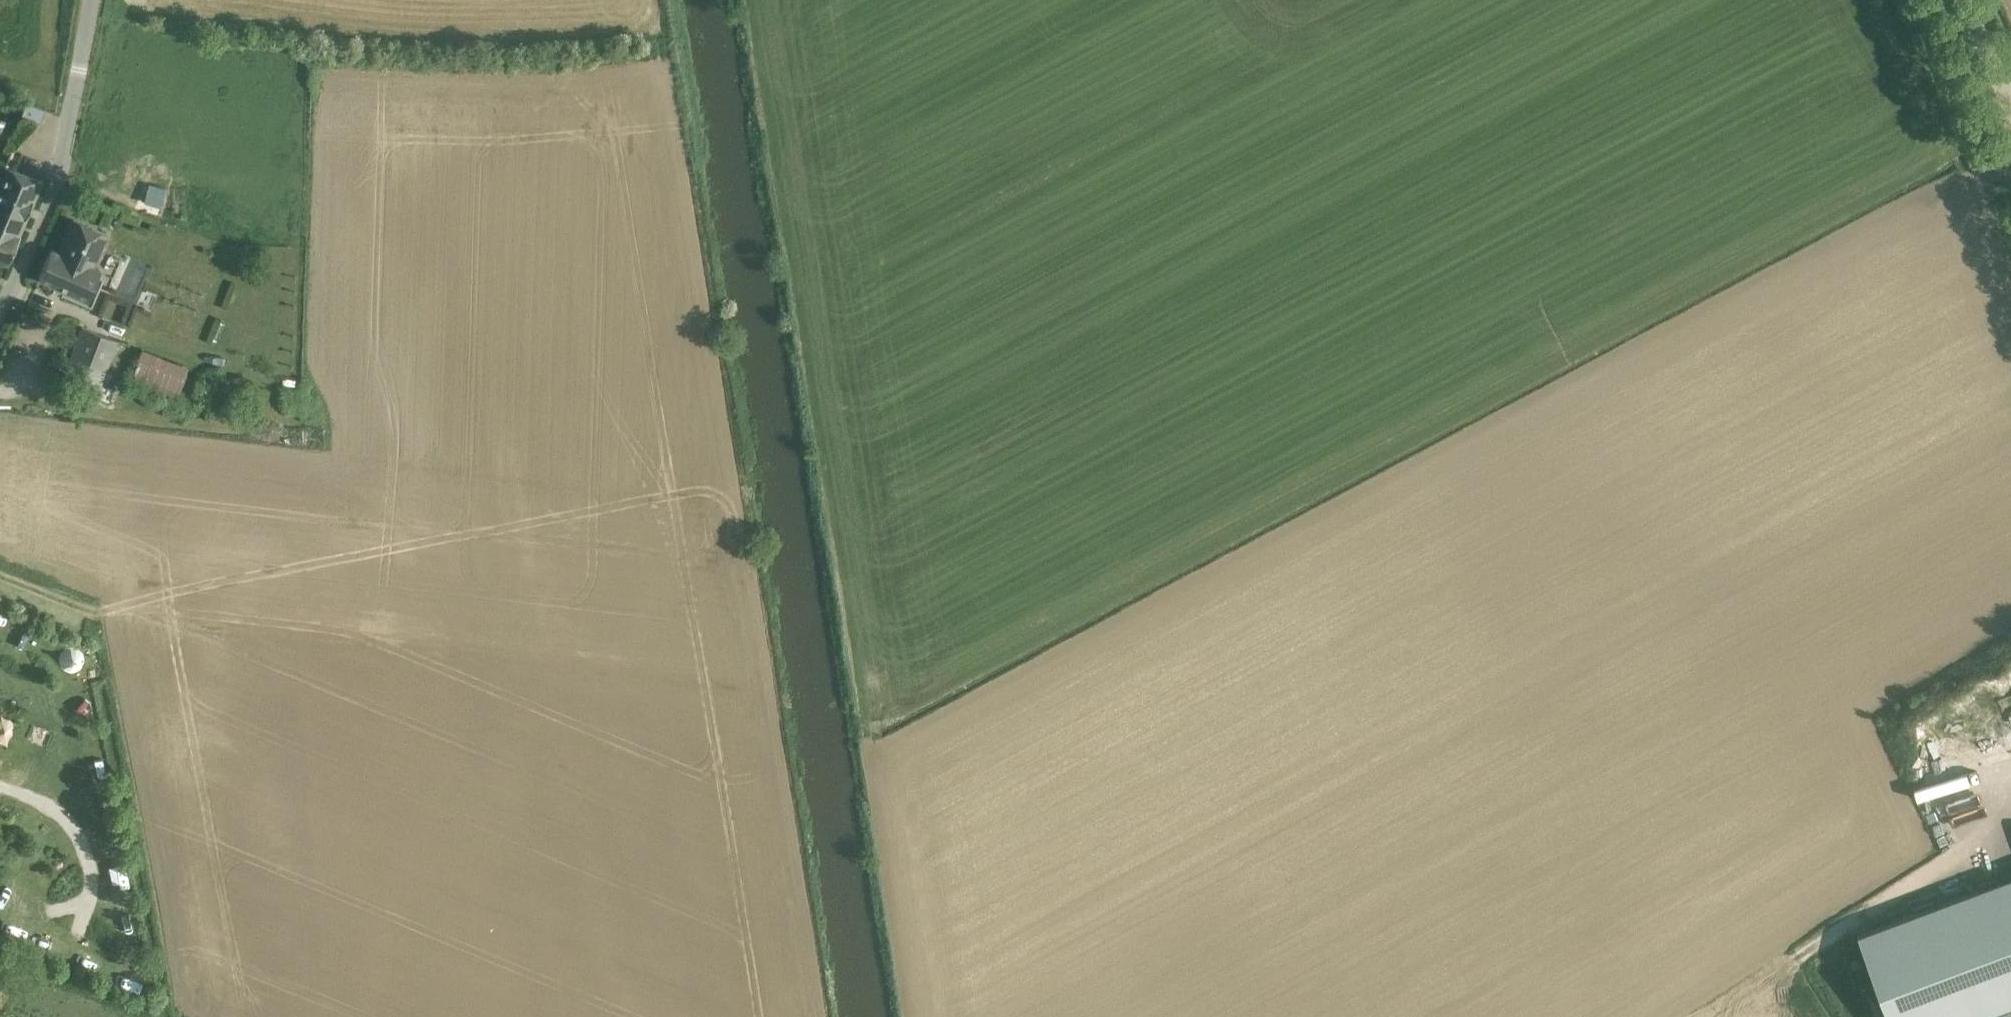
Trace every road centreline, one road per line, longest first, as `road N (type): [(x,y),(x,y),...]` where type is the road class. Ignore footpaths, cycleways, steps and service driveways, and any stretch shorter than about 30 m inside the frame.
road 1 (unclassified): [(0,307),(56,188),(91,0)]

